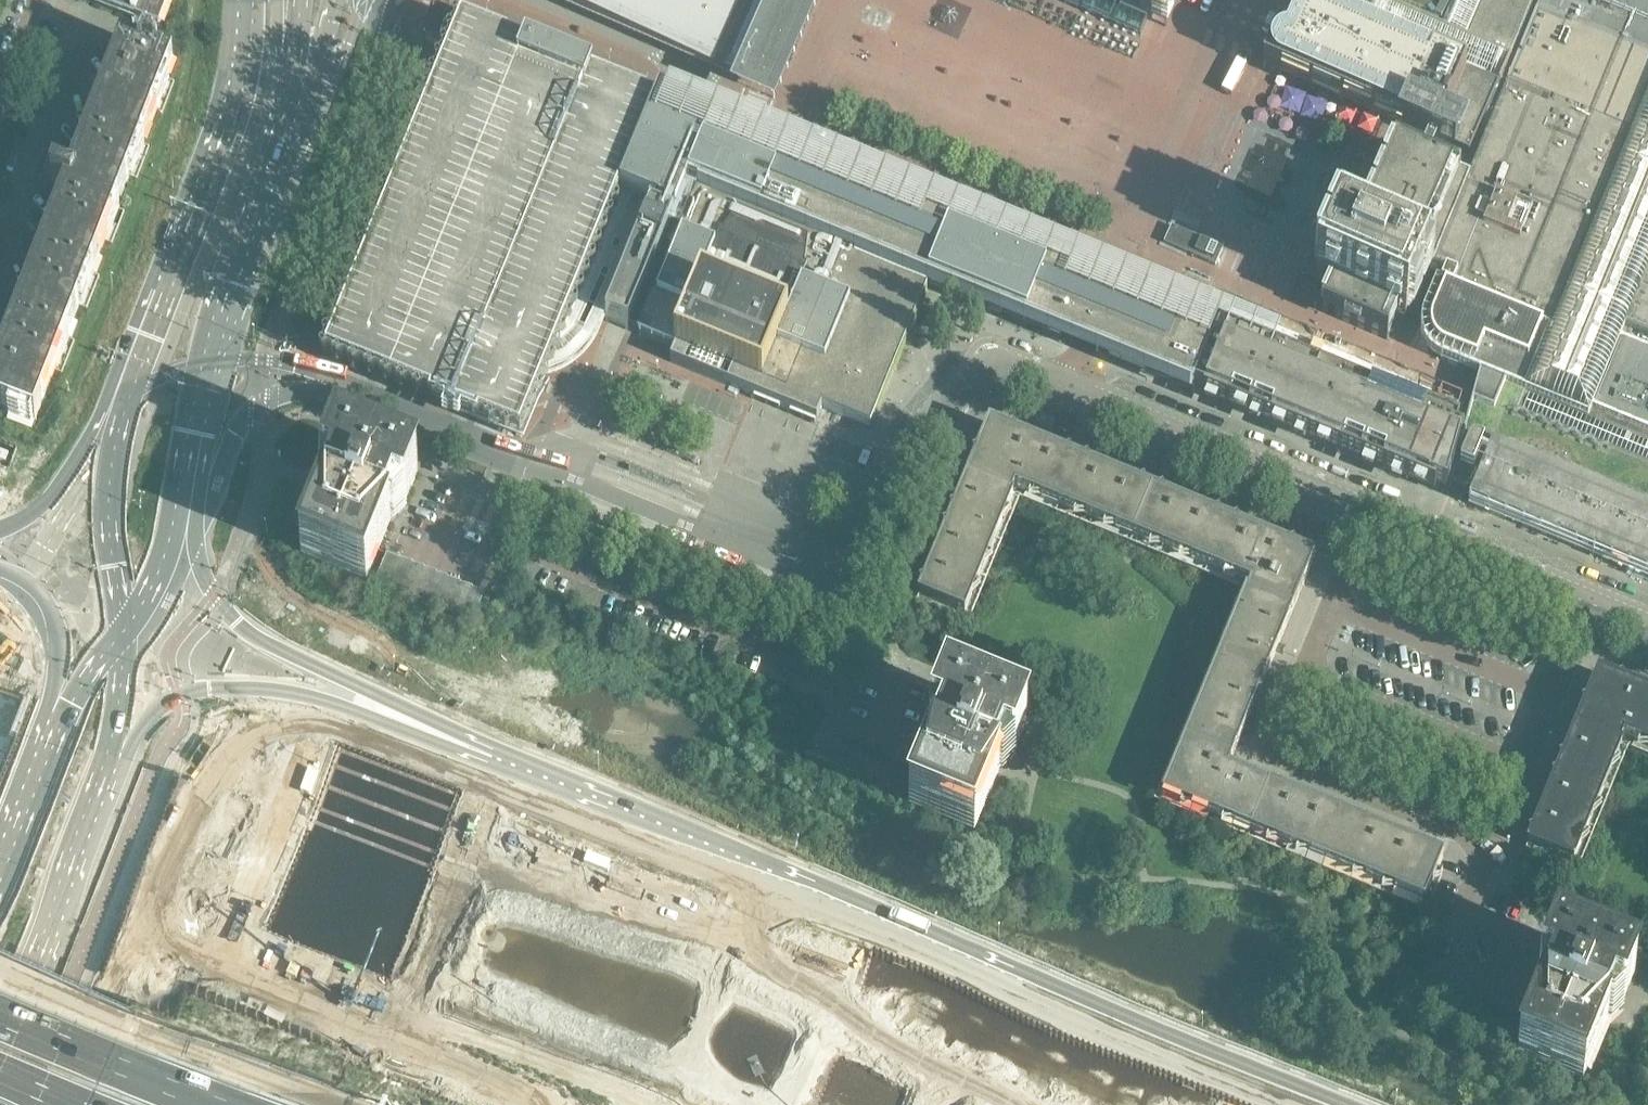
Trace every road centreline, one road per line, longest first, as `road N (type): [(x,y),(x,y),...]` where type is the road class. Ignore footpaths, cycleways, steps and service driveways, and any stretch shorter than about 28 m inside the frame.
road 1 (motorway): [(909,1104),(0,748)]
road 2 (motorway): [(1334,1104),(491,754)]
road 3 (motorway): [(0,870),(599,1104)]
road 4 (unclassified): [(710,87),(768,122),(1116,269),(1065,388)]
road 5 (residential): [(1369,515),(1280,745),(1498,838)]
road 6 (motorway): [(491,754),(273,644),(207,600),(166,542),(162,453)]
road 7 (motorway): [(491,754),(455,751),(309,699),(136,599),(70,601)]
road 8 (secondary): [(242,0),(237,85),(122,398)]
road 9 (secondary): [(162,453),(216,360),(307,73)]
road 10 (motorway): [(1142,1104),(780,963)]
road 11 (unclassified): [(1369,515),(1065,388)]
road 12 (unclassified): [(1065,388),(1009,366),(977,374),(914,443),(853,560)]
road 13 (residential): [(1498,838),(1593,605)]
road 14 (motorway): [(205,1104),(0,1021)]
road 15 (unclassified): [(529,0),(710,87)]
road 16 (motorway): [(122,398),(95,422),(49,488),(0,515)]
road 17 (residential): [(1494,989),(1468,919),(1498,838)]
road 18 (secondary): [(723,1104),(780,963)]
road 19 (unclassified): [(1369,515),(1425,551),(1500,566)]
road 20 (secondary): [(0,582),(63,520),(108,491)]
road 21 (unclassified): [(1500,566),(1442,533),(1369,515)]

